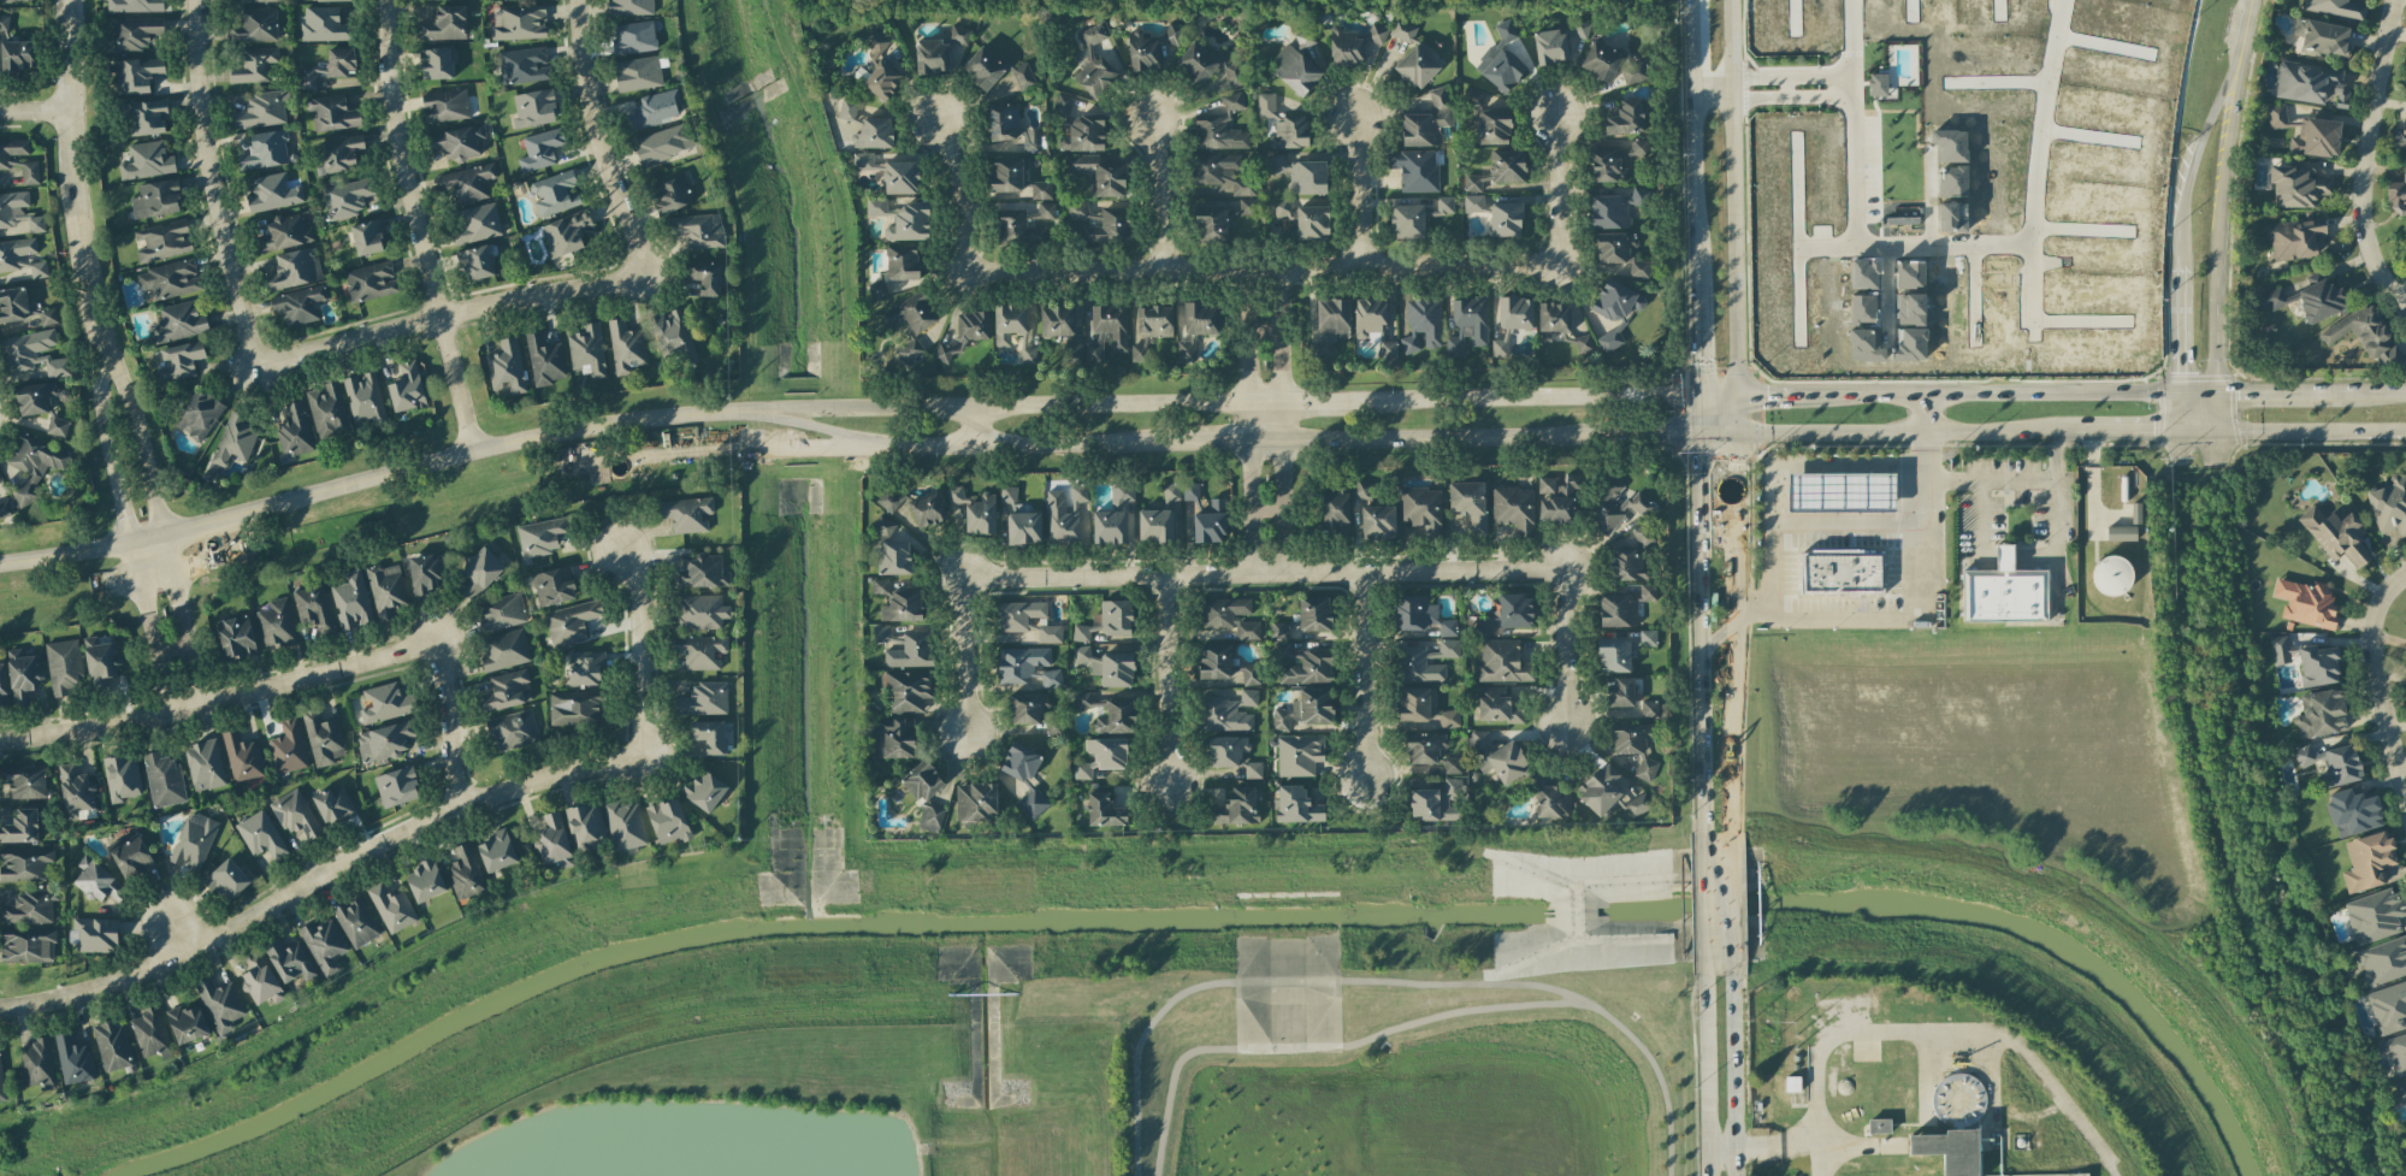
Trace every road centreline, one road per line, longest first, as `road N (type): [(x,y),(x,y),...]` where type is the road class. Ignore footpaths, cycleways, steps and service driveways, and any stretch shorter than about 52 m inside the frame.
road 1 (secondary): [(0,565),(164,536),(469,450),(728,410)]
road 2 (residential): [(0,1008),(67,999),(175,962),(320,869),(520,784),(634,764)]
road 3 (residential): [(1562,573),(964,584)]
road 4 (secondary): [(2405,393),(1807,394)]
road 5 (residential): [(968,274),(1553,268)]
road 6 (residential): [(469,450),(404,177),(388,0)]
road 7 (residential): [(431,646),(207,713),(0,739)]
road 8 (secondary): [(2218,432),(2216,273),(2246,25)]
road 9 (secondary): [(1696,433),(1698,703),(1713,837)]
road 10 (secondary): [(1738,394),(1729,0)]
road 11 (residential): [(264,356),(607,285),(627,272)]
road 12 (residential): [(264,356),(247,329),(209,162),(196,0)]
road 13 (secondary): [(1738,435),(2082,432)]
road 14 (tertiary): [(70,0),(81,235),(99,342)]
road 15 (secondary): [(1281,441),(1622,435)]
road 16 (secondary): [(1696,394),(1364,402)]
road 17 (secondary): [(1246,403),(926,408)]
road 18 (residential): [(627,272),(629,220),(590,106),(579,0)]
road 19 (residential): [(2359,255),(2354,158),(2387,0)]
road 20 (secondary): [(728,410),(905,447),(975,445)]
road 21 (secondary): [(2246,25),(2199,140),(2180,262)]
road 22 (secondary): [(1713,837),(1730,737),(1737,609)]
road 23 (residential): [(634,764),(631,574),(617,552)]
road 24 (secondary): [(1737,609),(1738,394)]
road 25 (residential): [(1367,577),(1366,786)]
road 26 (secondary): [(975,445),(1182,442)]
road 27 (tertiary): [(164,536),(126,396),(99,342)]
road 28 (residential): [(1167,580),(1166,784)]
road 29 (tertiary): [(99,342),(102,420),(129,543)]
road 30 (secondary): [(1691,89),(1695,292)]
road 31 (secondary): [(926,408),(728,410)]
road 32 (secondary): [(1736,1175),(1731,1041),(1718,979)]
road 33 (secondary): [(1718,979),(1708,1175)]
road 34 (residential): [(2367,628),(2405,809)]
road 35 (residential): [(207,713),(164,536)]
road 36 (residential): [(129,543),(166,721)]
road 37 (residential): [(1246,403),(1249,579)]
road 38 (residential): [(1281,441),(1281,271)]
road 39 (residential): [(449,811),(431,646)]
road 40 (residential): [(968,274),(965,215),(930,116)]
road 41 (residential): [(1170,272),(1149,110)]
road 42 (residential): [(1360,271),(1350,111)]
road 43 (residential): [(1562,573),(1566,733)]
road 44 (residential): [(1553,268),(1560,250),(1556,111)]
road 45 (residential): [(964,584),(966,738)]
road 46 (secondary): [(1713,837),(1718,979)]
road 47 (secondary): [(1695,292),(1696,433)]
road 48 (residential): [(1281,578),(1281,441)]
road 49 (secondary): [(2082,432),(2218,432)]
road 50 (residential): [(1243,272),(1246,403)]
road 51 (secondary): [(2218,432),(2349,431)]
road 52 (secondary): [(2180,262),(2176,392)]

